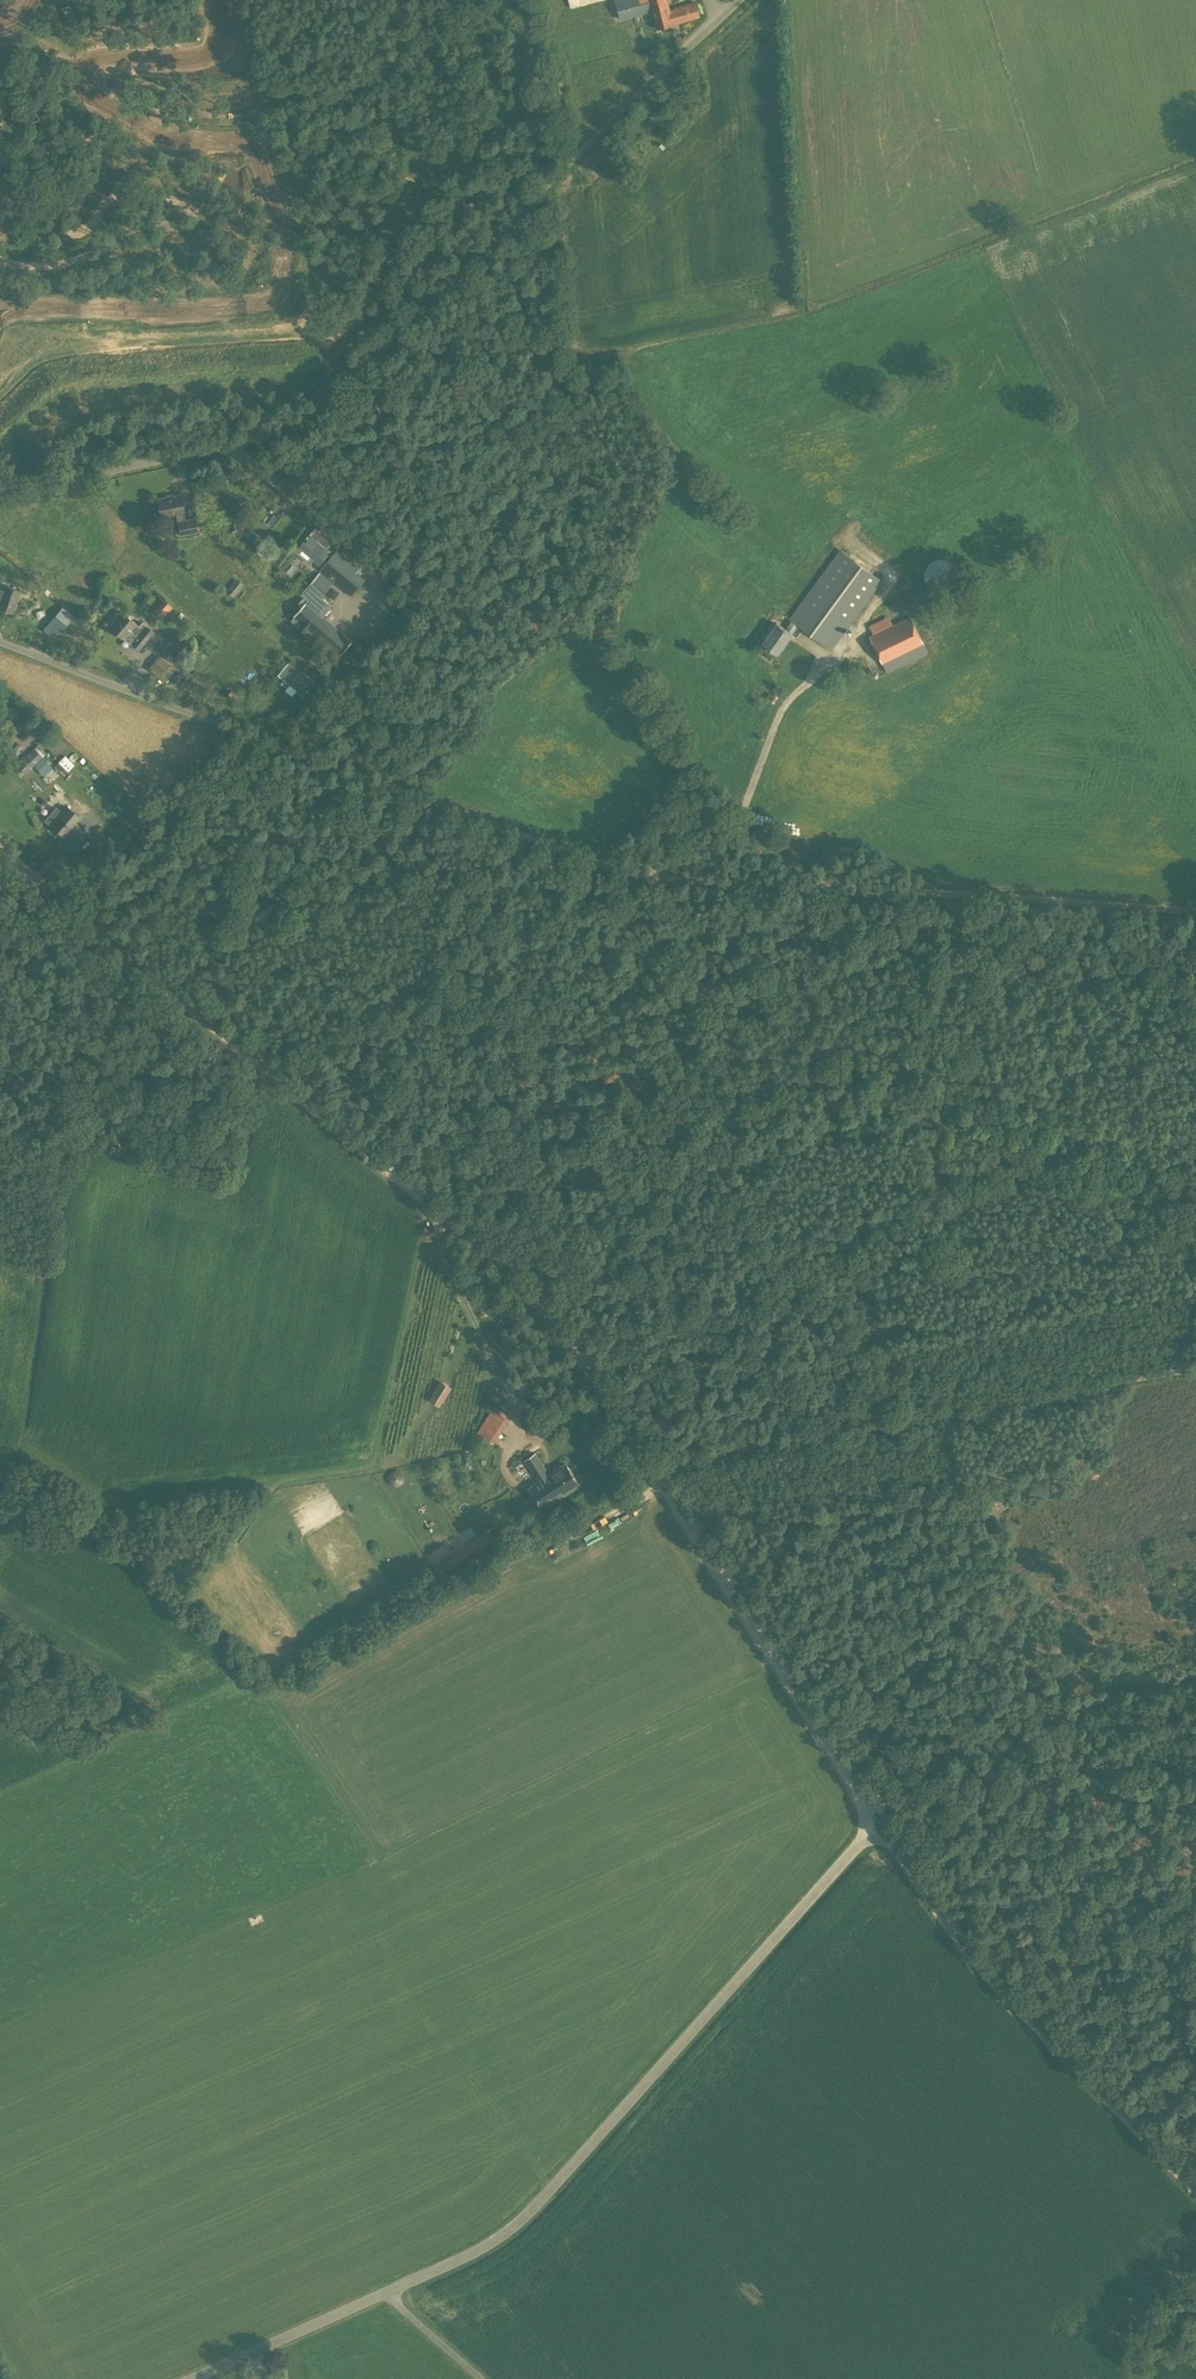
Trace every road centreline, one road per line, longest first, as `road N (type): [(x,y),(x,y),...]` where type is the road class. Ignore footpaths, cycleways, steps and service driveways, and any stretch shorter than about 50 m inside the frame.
road 1 (track): [(863,1798),(543,1308),(438,1209),(36,879)]
road 2 (unclassified): [(0,496),(223,445),(301,418),(743,0)]
road 3 (unclassified): [(878,1821),(510,2230),(191,2378)]
road 4 (track): [(373,779),(598,864),(652,876),(1195,911)]
road 5 (track): [(346,770),(484,1036),(529,1149),(547,1235),(528,1292)]
road 6 (unclassified): [(1195,2189),(979,1963),(878,1821)]
road 7 (track): [(707,879),(647,977),(601,1128),(547,1235)]
road 8 (unclassified): [(346,770),(0,641)]
road 9 (track): [(653,1468),(947,1415)]
road 10 (track): [(947,1415),(1195,1372)]

